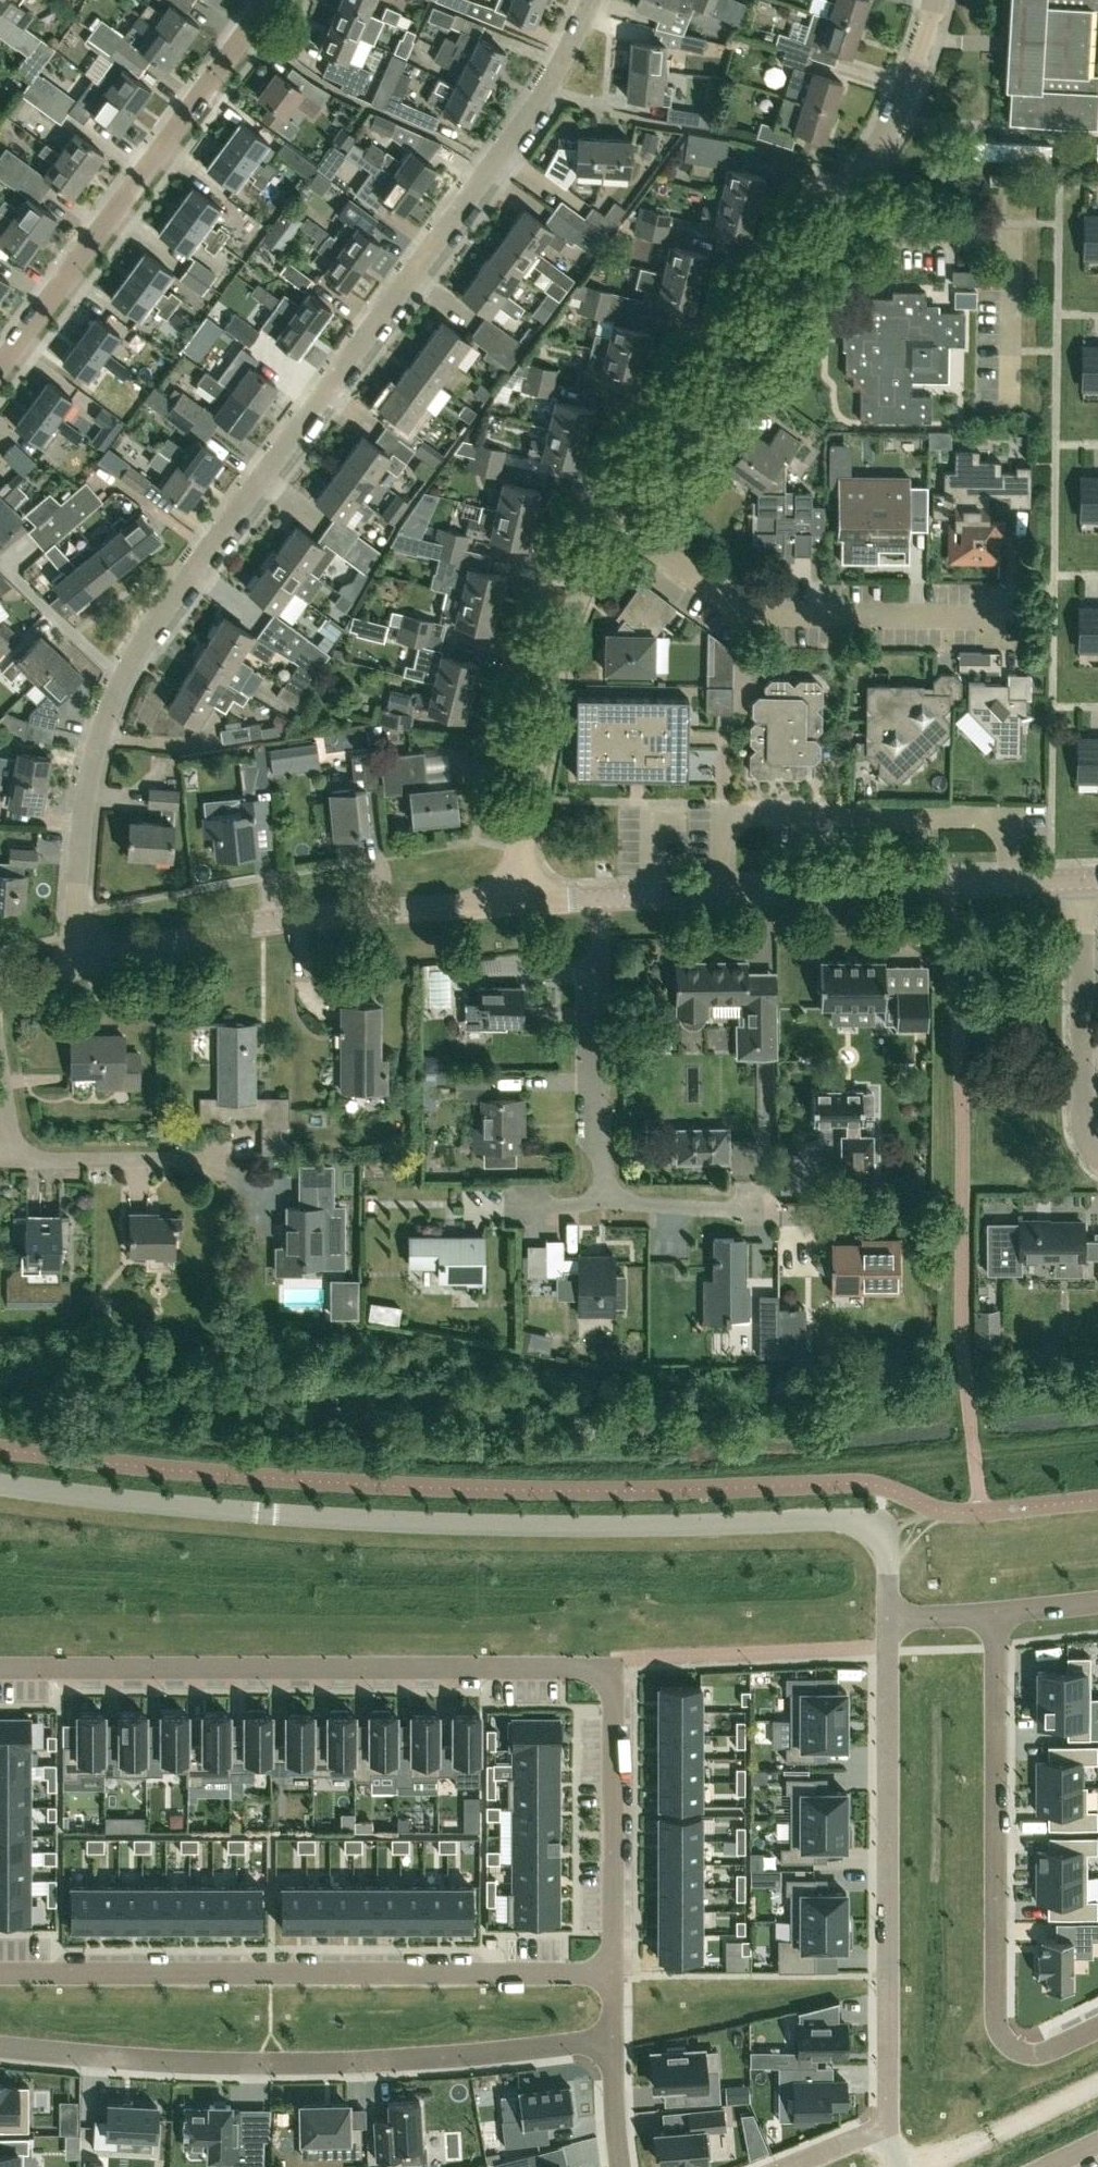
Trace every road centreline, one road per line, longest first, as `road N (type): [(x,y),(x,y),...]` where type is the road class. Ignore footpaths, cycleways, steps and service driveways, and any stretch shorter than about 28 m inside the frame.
road 1 (residential): [(77,965),(76,885),(88,794),(121,678),(190,571),(491,170),(543,94),(592,0)]
road 2 (residential): [(518,901),(530,798),(582,582),(639,479),(849,194),(898,112),(934,0)]
road 3 (residential): [(0,1482),(377,1520),(561,1525),(836,1516),(880,1529),(888,1619)]
road 4 (residential): [(612,1974),(612,1669),(0,1668)]
road 5 (residential): [(0,2047),(254,2063),(612,2042)]
road 6 (residential): [(0,1972),(612,1974)]
road 7 (residential): [(997,1613),(997,2019),(1004,2039),(1035,2054),(1097,2026)]
road 8 (residential): [(888,1619),(888,2097),(881,2127)]
road 9 (residential): [(601,897),(1081,880)]
road 10 (residential): [(0,365),(264,0)]
road 11 (residential): [(77,965),(241,926),(518,901)]
road 12 (residential): [(225,1160),(22,1157),(0,1053)]
road 13 (residential): [(604,1201),(601,897)]
road 14 (residential): [(1081,880),(1083,1129),(1097,1158)]
road 15 (track): [(915,2166),(1097,2081)]
road 16 (residential): [(604,1201),(778,1205)]
road 17 (residential): [(620,2166),(612,2042)]

